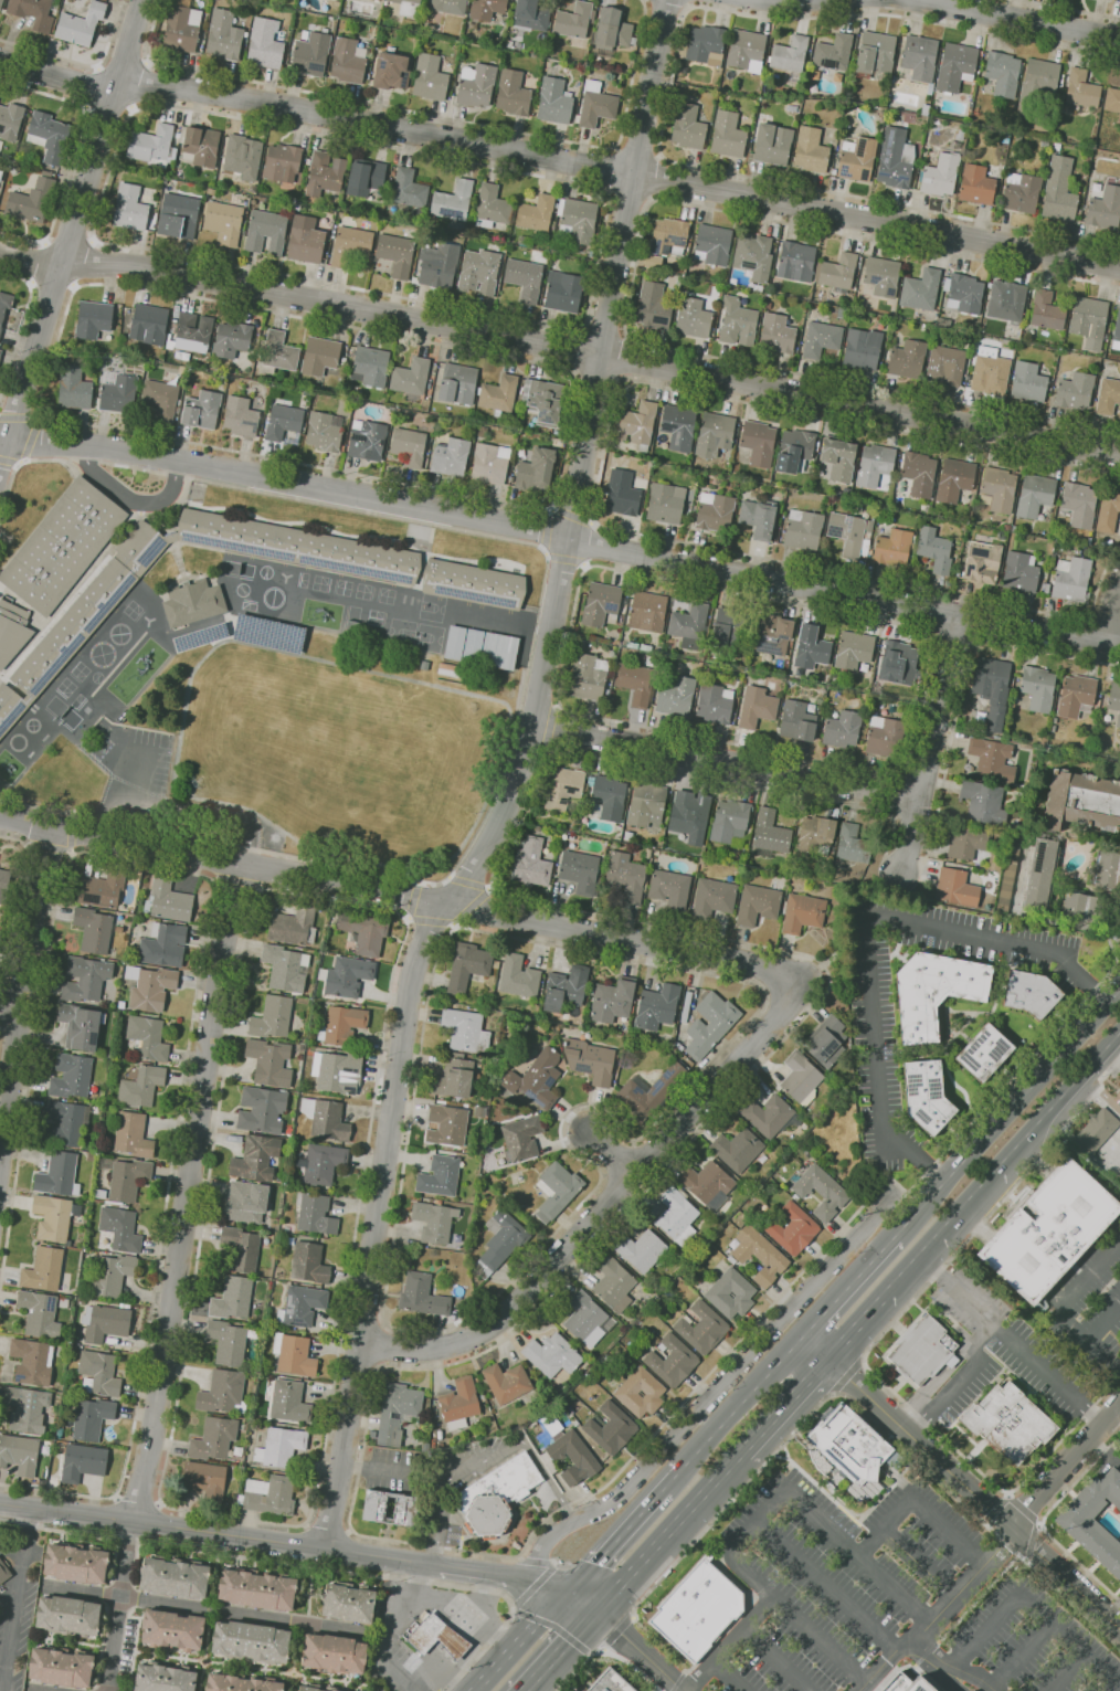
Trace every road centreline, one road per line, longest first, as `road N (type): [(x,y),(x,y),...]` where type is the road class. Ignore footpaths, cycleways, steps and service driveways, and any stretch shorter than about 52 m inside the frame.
road 1 (tertiary): [(668,0),(519,774),(467,883),(427,937),(410,989),(323,1550)]
road 2 (residential): [(1119,264),(197,89),(93,86),(0,58)]
road 3 (residential): [(1119,456),(138,266),(61,266),(0,251)]
road 4 (residential): [(1119,647),(179,459),(0,438)]
road 5 (residential): [(806,981),(0,817)]
road 6 (residential): [(245,864),(218,984),(135,1522)]
road 7 (residential): [(806,981),(488,1334),(435,1351),(359,1344)]
road 8 (residential): [(531,1583),(0,1504)]
road 9 (residential): [(531,1583),(545,1545),(620,1498),(874,1219),(883,1198)]
road 10 (tertiary): [(145,0),(0,459)]
road 11 (residential): [(828,1357),(1119,1627)]
road 12 (residential): [(918,795),(531,723)]
road 13 (residential): [(51,827),(0,1156)]
road 14 (primary): [(1119,992),(897,1238)]
road 15 (residential): [(42,1585),(366,1632)]
road 16 (residential): [(957,616),(902,869)]
road 17 (primary): [(596,1610),(742,1451)]
road 18 (residential): [(1119,38),(923,0)]
road 19 (primary): [(897,1282),(1031,1135)]
road 20 (primary): [(805,1335),(683,1469)]
road 21 (residential): [(106,1690),(135,1522)]
road 22 (residential): [(1119,1403),(1012,1526)]
road 23 (primary): [(665,1489),(569,1590)]
road 24 (primary): [(569,1590),(474,1690)]
road 25 (primary): [(897,1238),(805,1335)]
road 26 (primary): [(742,1451),(828,1357)]

